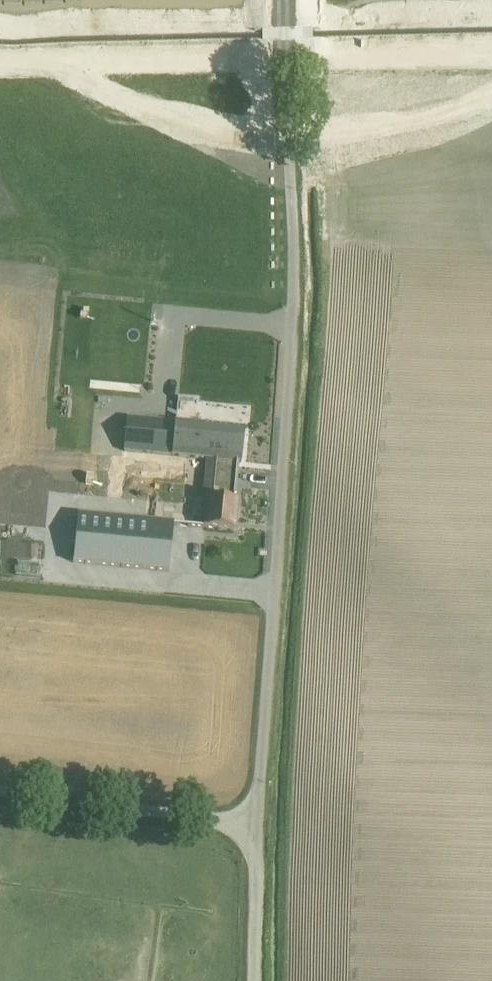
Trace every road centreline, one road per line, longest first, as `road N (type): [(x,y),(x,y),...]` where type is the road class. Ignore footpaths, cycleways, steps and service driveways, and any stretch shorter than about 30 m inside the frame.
road 1 (unclassified): [(259,823),(294,272),(289,0)]
road 2 (track): [(47,54),(250,142),(362,129),(491,92)]
road 3 (unclassified): [(259,823),(0,789)]
road 4 (track): [(289,52),(491,52)]
road 5 (unclassified): [(254,980),(259,823)]

